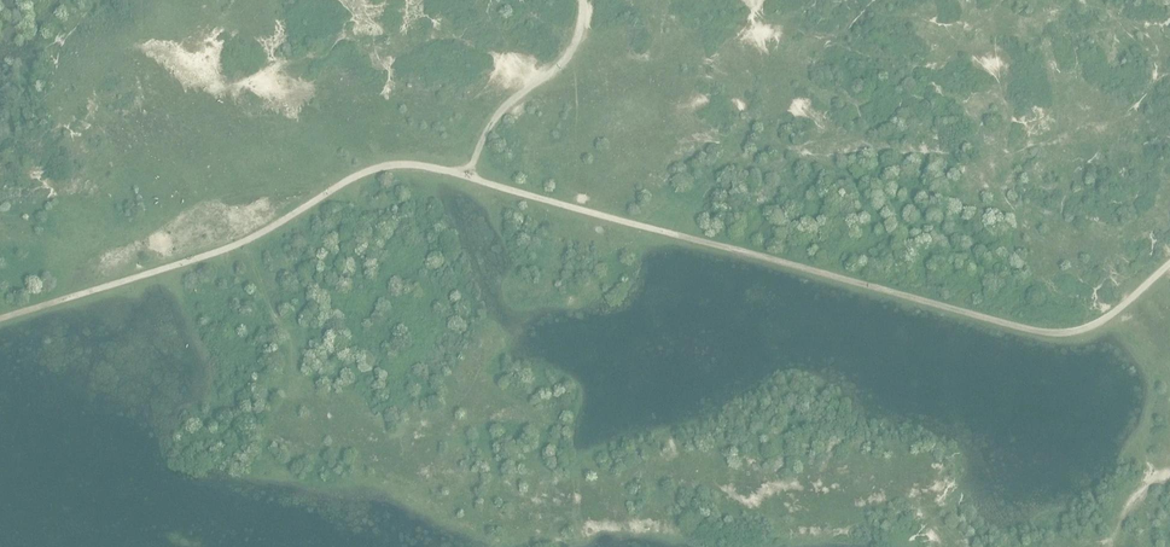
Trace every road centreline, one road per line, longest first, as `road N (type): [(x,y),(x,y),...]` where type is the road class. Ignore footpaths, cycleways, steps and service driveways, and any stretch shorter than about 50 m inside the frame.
road 1 (track): [(0,320),(267,234),(363,168),(406,160),(1047,331),(1085,329),(1131,303),(1169,261)]
road 2 (track): [(471,177),(492,122),(570,55),(584,0)]

